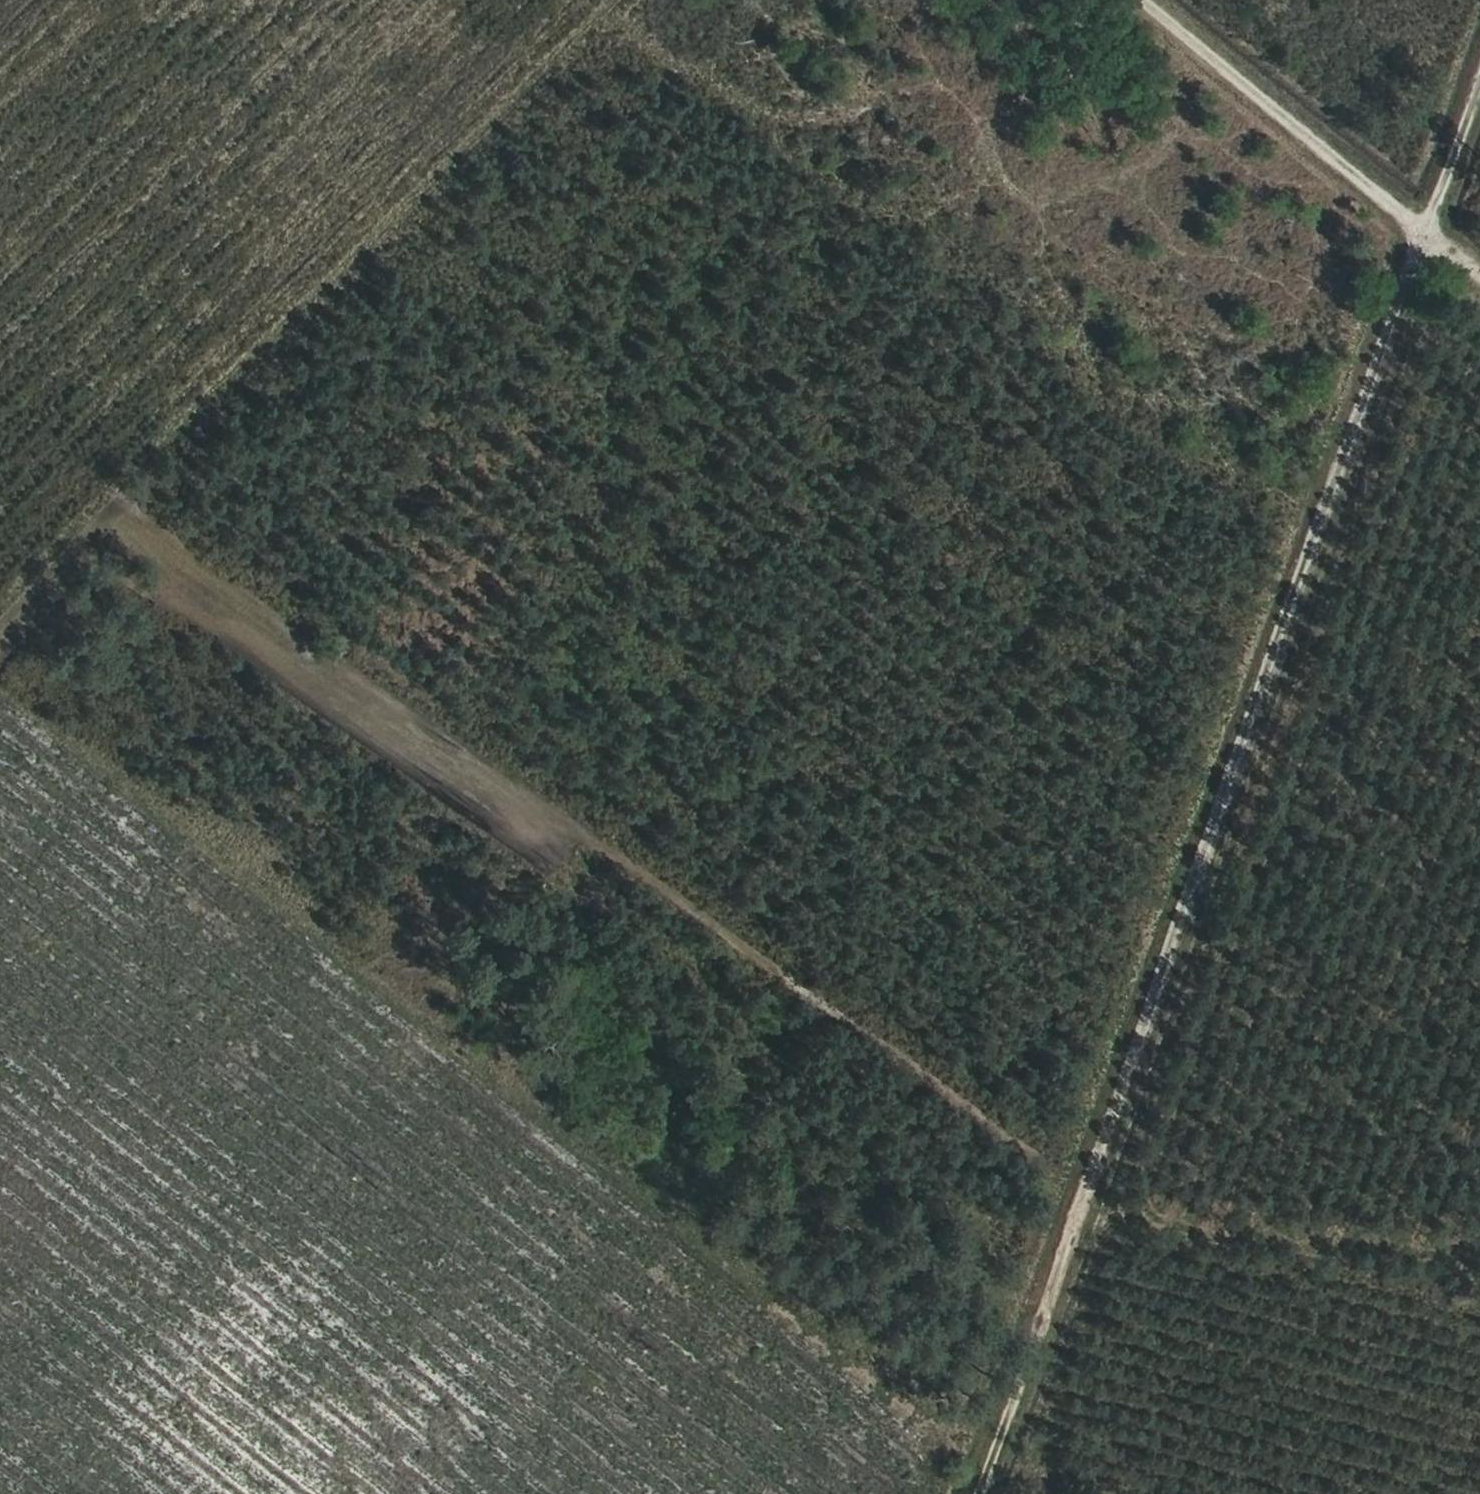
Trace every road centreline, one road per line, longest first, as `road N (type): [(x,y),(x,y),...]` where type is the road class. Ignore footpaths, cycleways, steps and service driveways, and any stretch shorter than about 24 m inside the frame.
road 1 (track): [(1479,90),(981,1493)]
road 2 (track): [(1142,0),(1479,276)]

